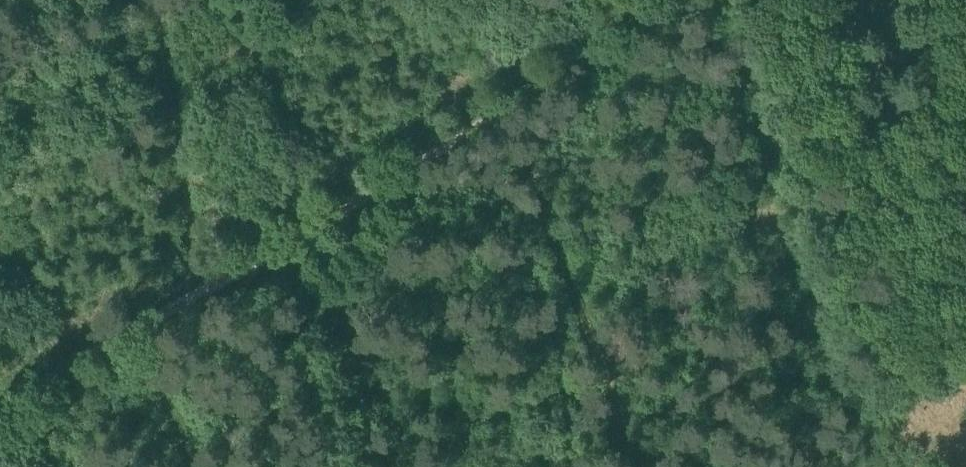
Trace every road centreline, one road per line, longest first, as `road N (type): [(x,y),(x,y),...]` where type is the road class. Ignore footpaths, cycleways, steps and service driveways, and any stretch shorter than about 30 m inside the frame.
road 1 (track): [(642,466),(503,107)]
road 2 (track): [(200,292),(503,107)]
road 3 (track): [(503,107),(678,9),(709,0)]
road 4 (track): [(0,409),(200,292)]

